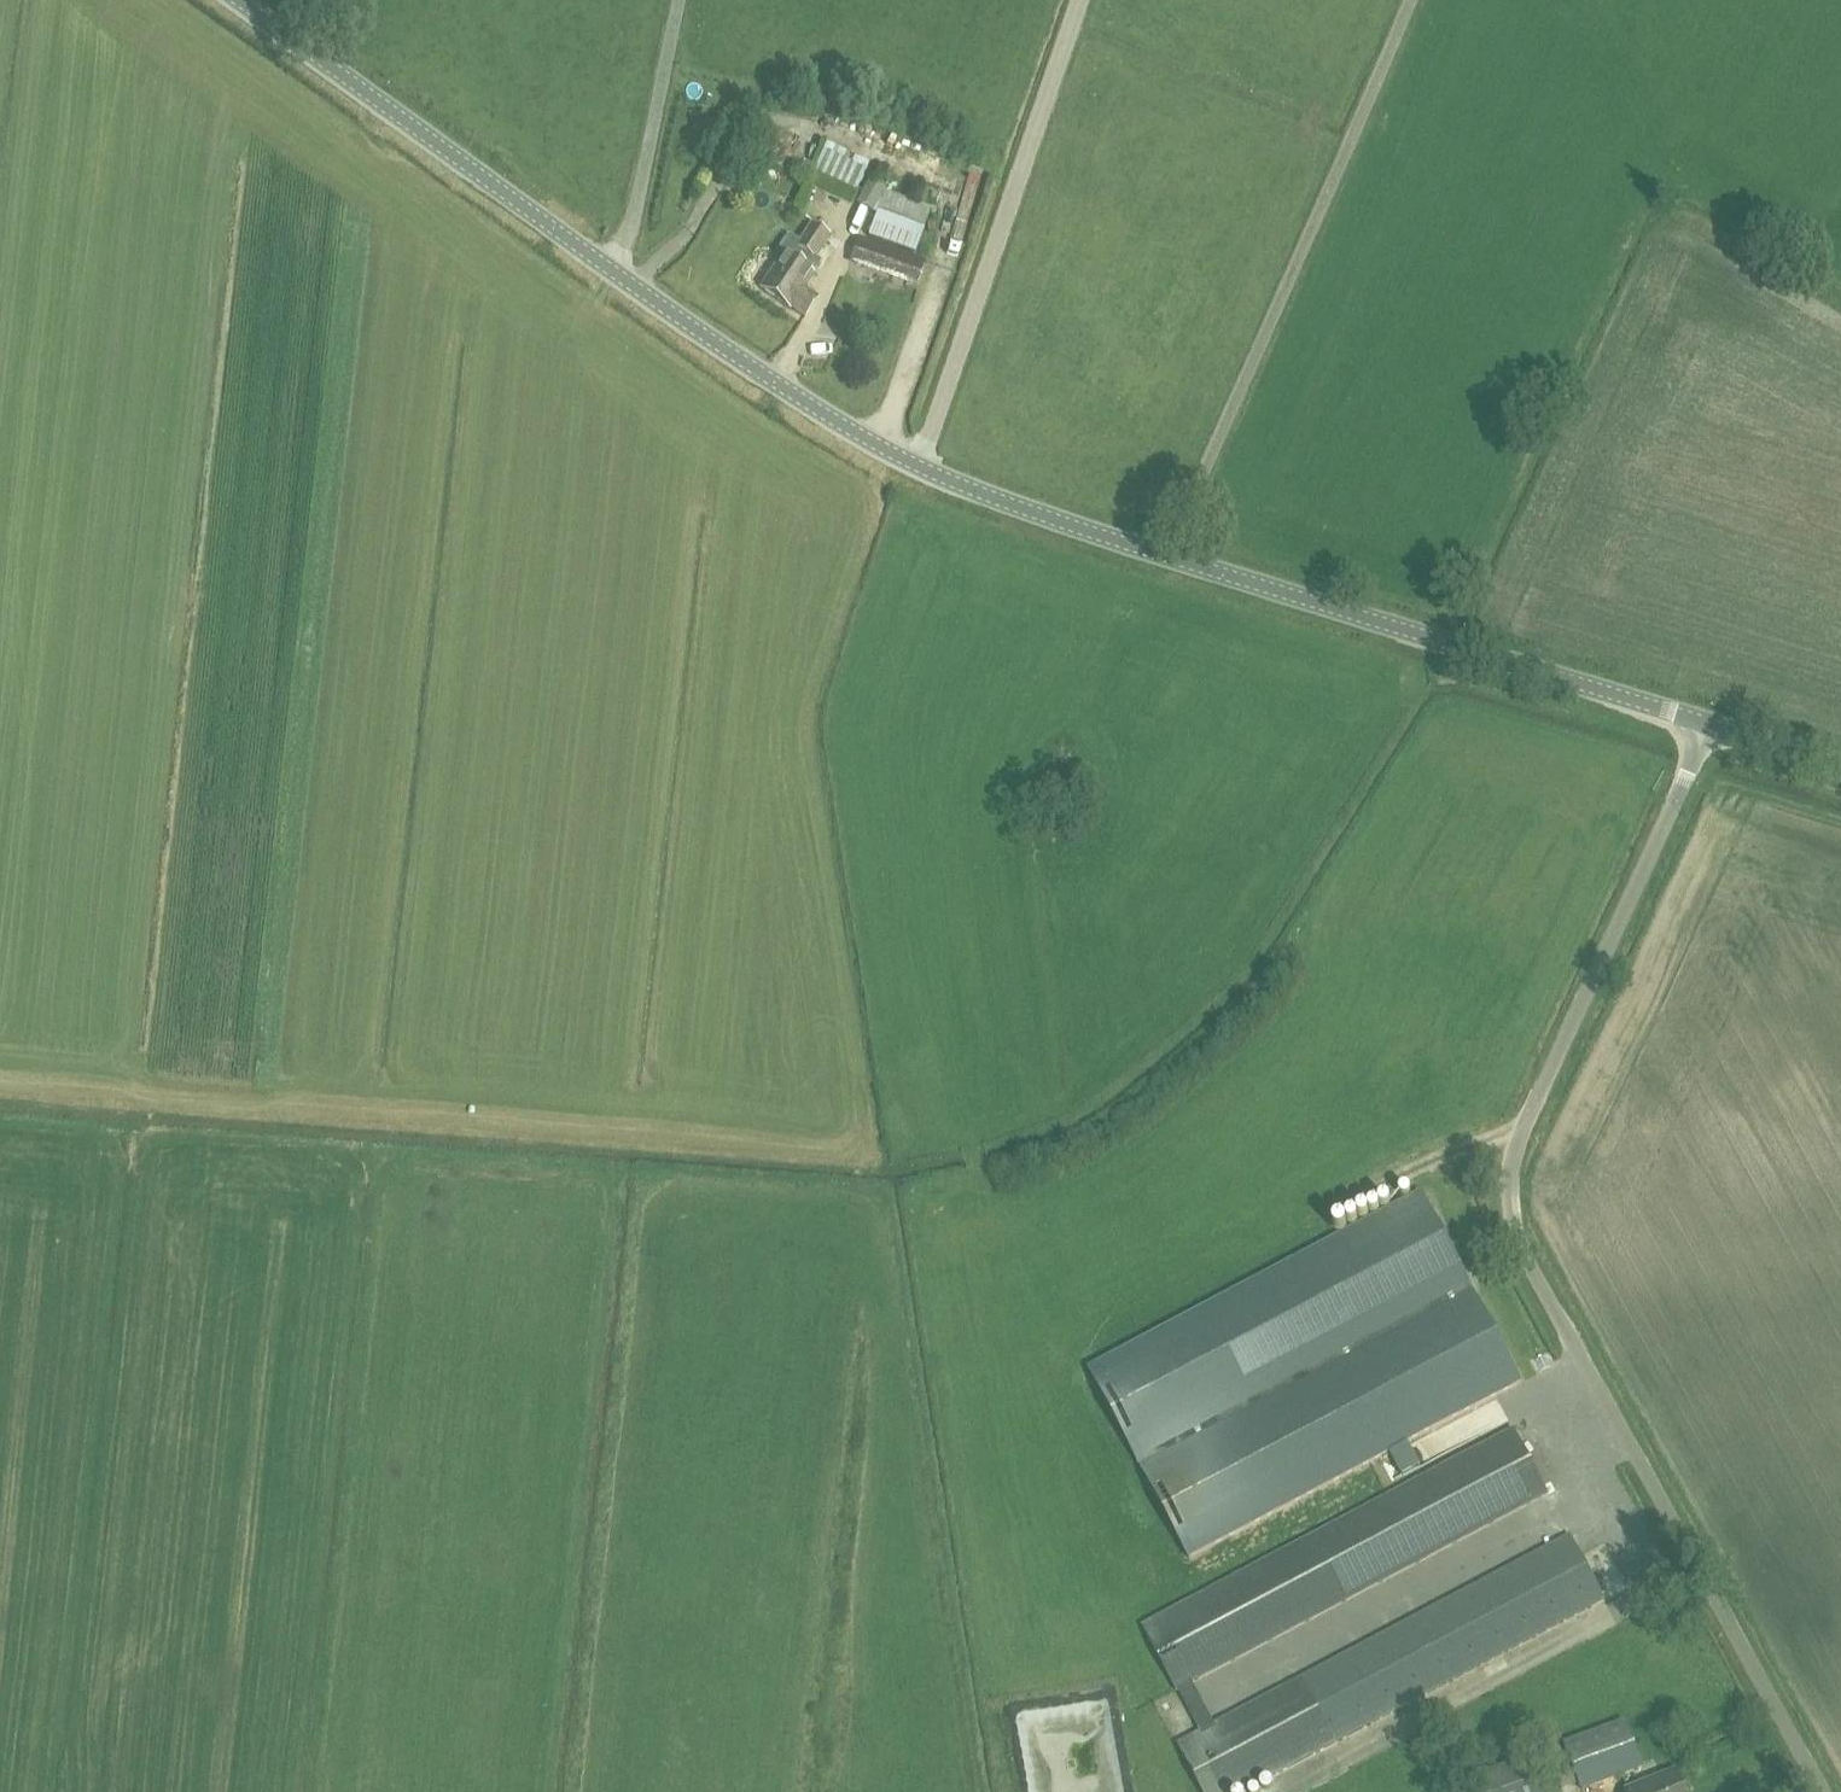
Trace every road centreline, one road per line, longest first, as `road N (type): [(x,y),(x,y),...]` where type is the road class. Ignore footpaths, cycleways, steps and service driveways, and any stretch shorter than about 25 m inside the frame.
road 1 (tertiary): [(1712,725),(991,501),(843,430),(240,0)]
road 2 (unclassified): [(1825,1791),(1526,1252),(1517,1208),(1518,1156),(1532,1111),(1712,725)]
road 3 (tertiary): [(1840,763),(1712,725)]

